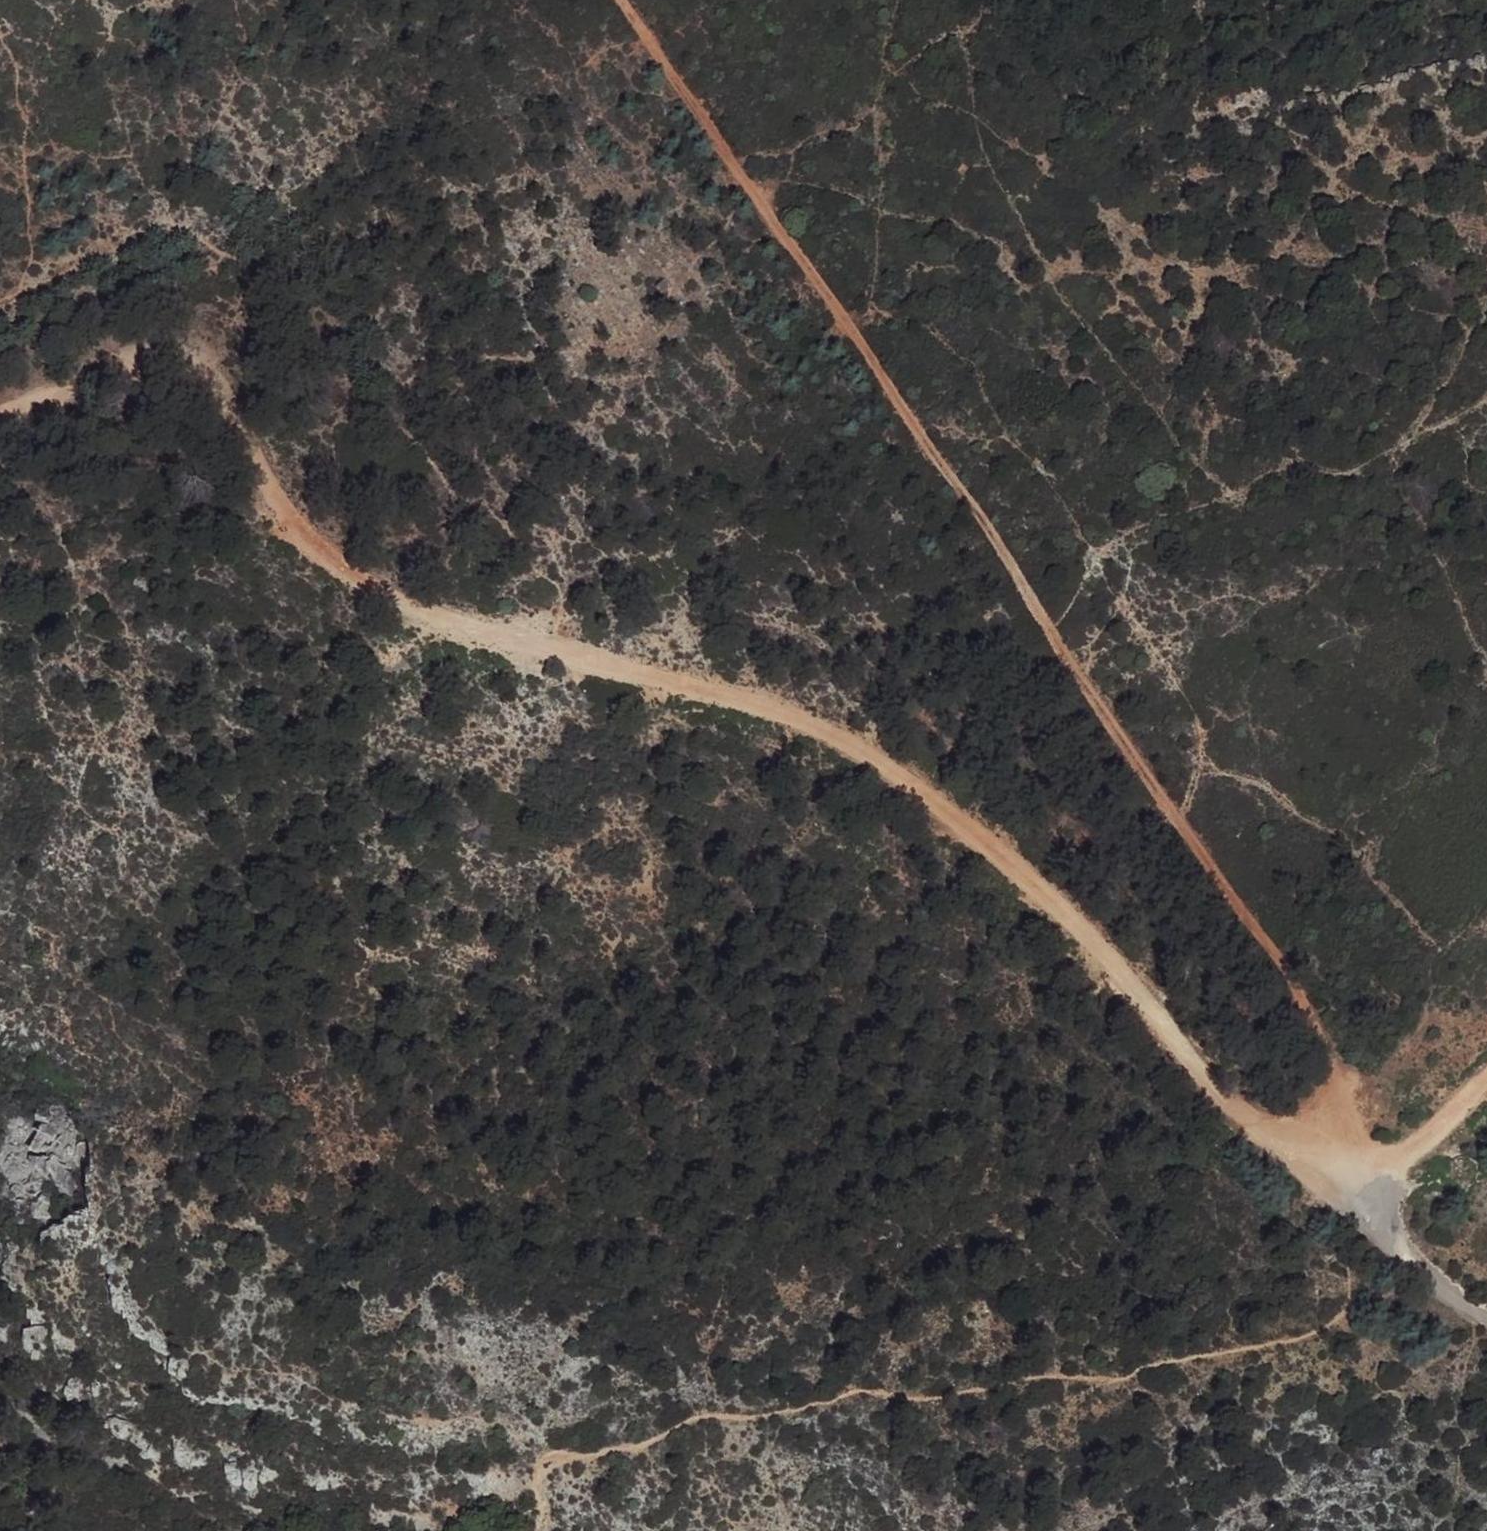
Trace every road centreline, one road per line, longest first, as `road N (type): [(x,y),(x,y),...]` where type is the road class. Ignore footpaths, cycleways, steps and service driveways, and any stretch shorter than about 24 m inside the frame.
road 1 (track): [(1486,1310),(1408,1264),(1365,1208),(1243,1120),(1026,872),(806,719),(469,623),(341,577),(281,507),(212,376),(163,356),(0,416)]
road 2 (track): [(1486,1090),(1365,1208)]

